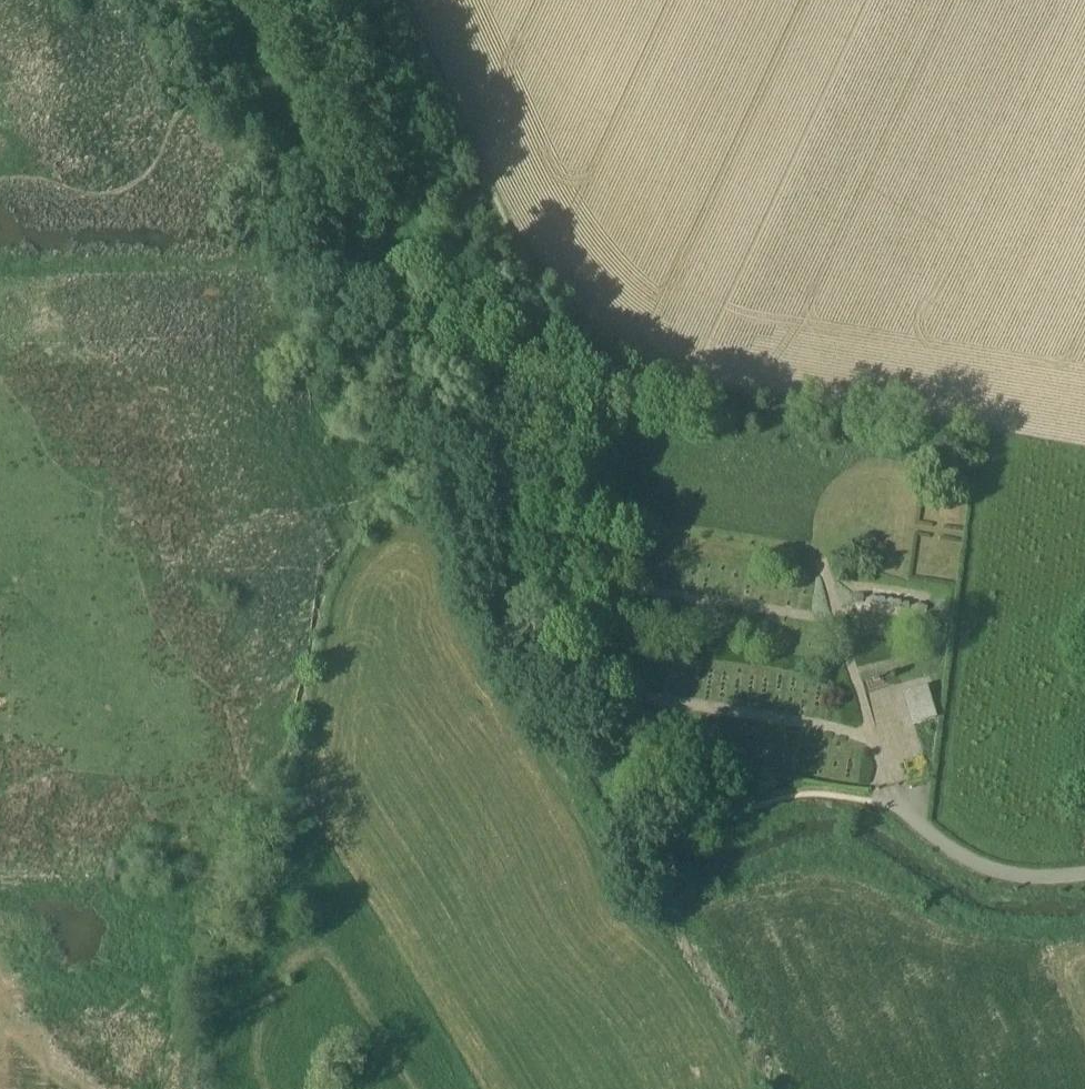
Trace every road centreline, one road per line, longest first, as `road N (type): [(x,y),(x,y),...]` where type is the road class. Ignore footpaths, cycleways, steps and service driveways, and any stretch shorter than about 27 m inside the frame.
road 1 (residential): [(1084,873),(1038,877),(960,857),(890,793)]

